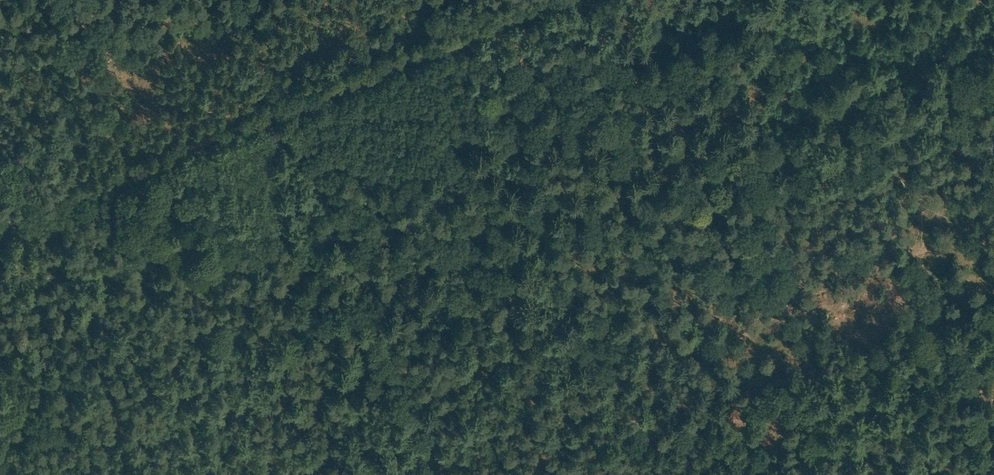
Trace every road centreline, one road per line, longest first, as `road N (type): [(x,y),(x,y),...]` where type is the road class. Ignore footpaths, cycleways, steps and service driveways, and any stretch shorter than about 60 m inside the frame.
road 1 (track): [(610,0),(652,53),(678,111),(686,173),(677,262),(726,392)]
road 2 (track): [(293,107),(432,436)]
road 3 (track): [(560,0),(293,107)]
road 4 (track): [(993,294),(726,392)]

